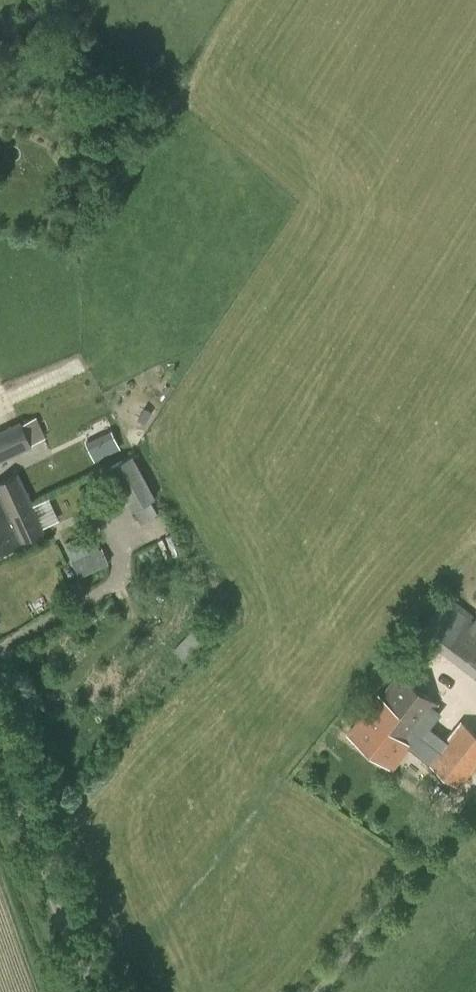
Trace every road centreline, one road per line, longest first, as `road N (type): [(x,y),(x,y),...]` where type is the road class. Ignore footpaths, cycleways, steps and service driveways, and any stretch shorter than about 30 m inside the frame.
road 1 (tertiary): [(97,991),(0,720)]

